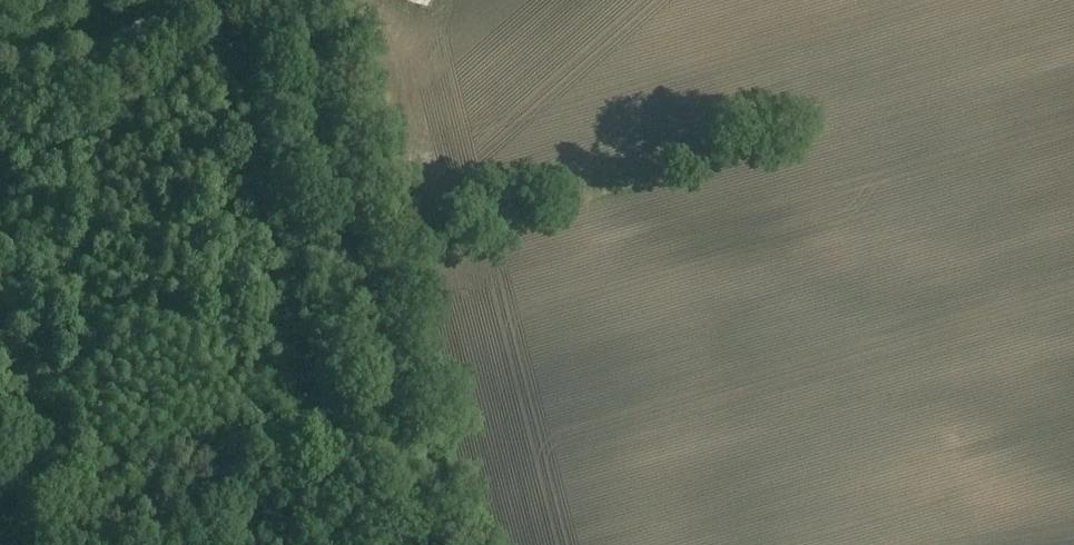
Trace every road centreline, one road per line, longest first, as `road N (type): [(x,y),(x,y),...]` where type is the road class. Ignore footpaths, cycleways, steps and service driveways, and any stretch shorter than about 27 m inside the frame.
road 1 (unclassified): [(0,53),(109,46),(183,0)]

